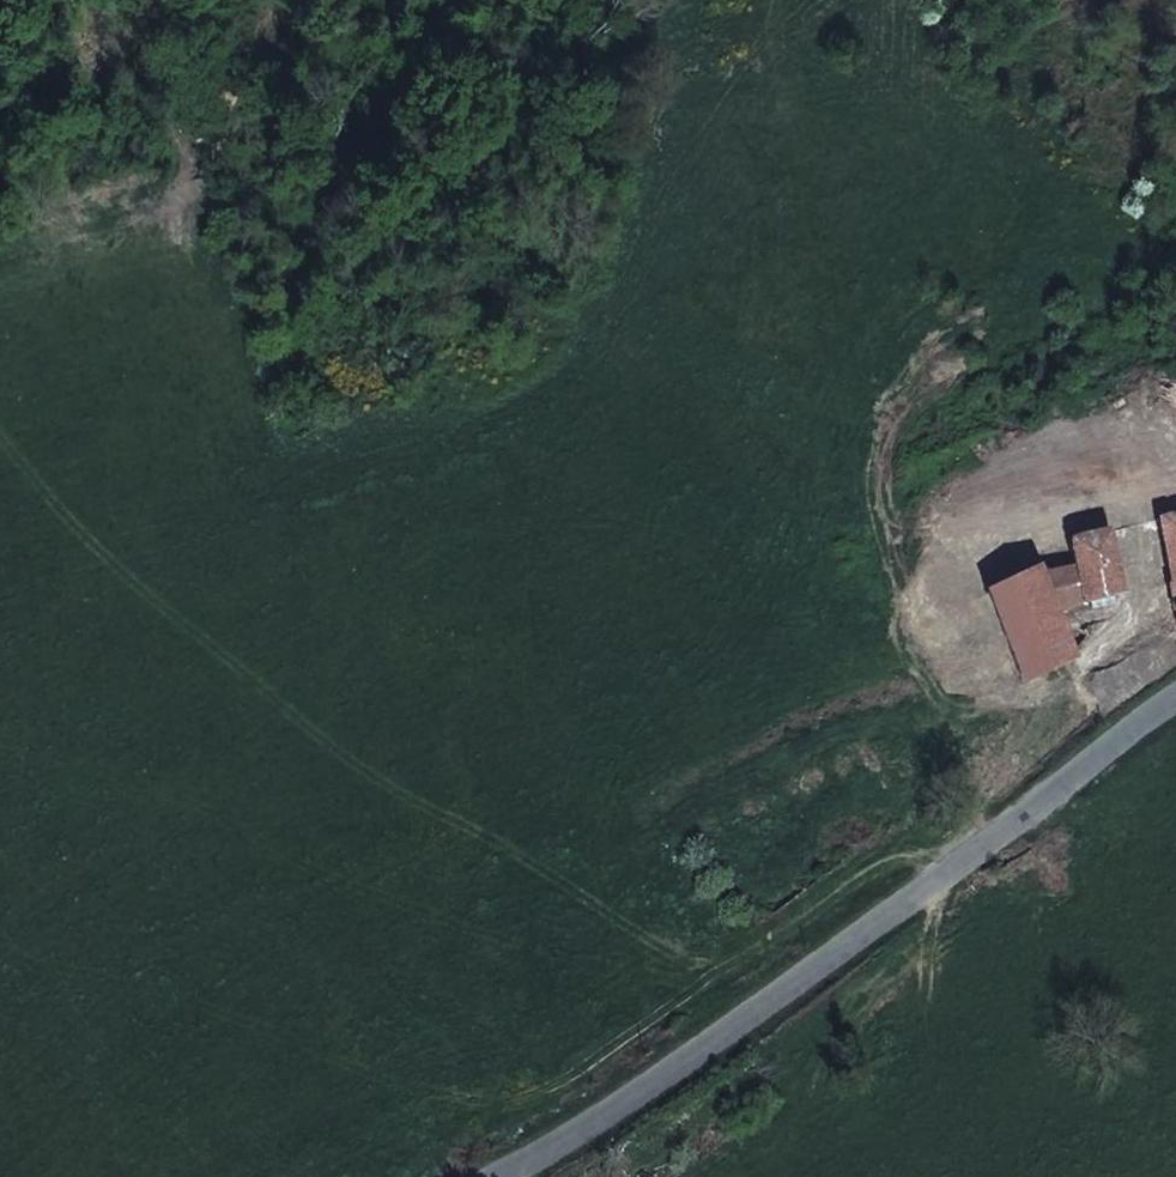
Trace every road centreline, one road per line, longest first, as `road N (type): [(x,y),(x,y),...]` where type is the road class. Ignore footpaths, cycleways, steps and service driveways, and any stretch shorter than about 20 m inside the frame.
road 1 (unclassified): [(488,1176),(562,1145),(1175,694)]

